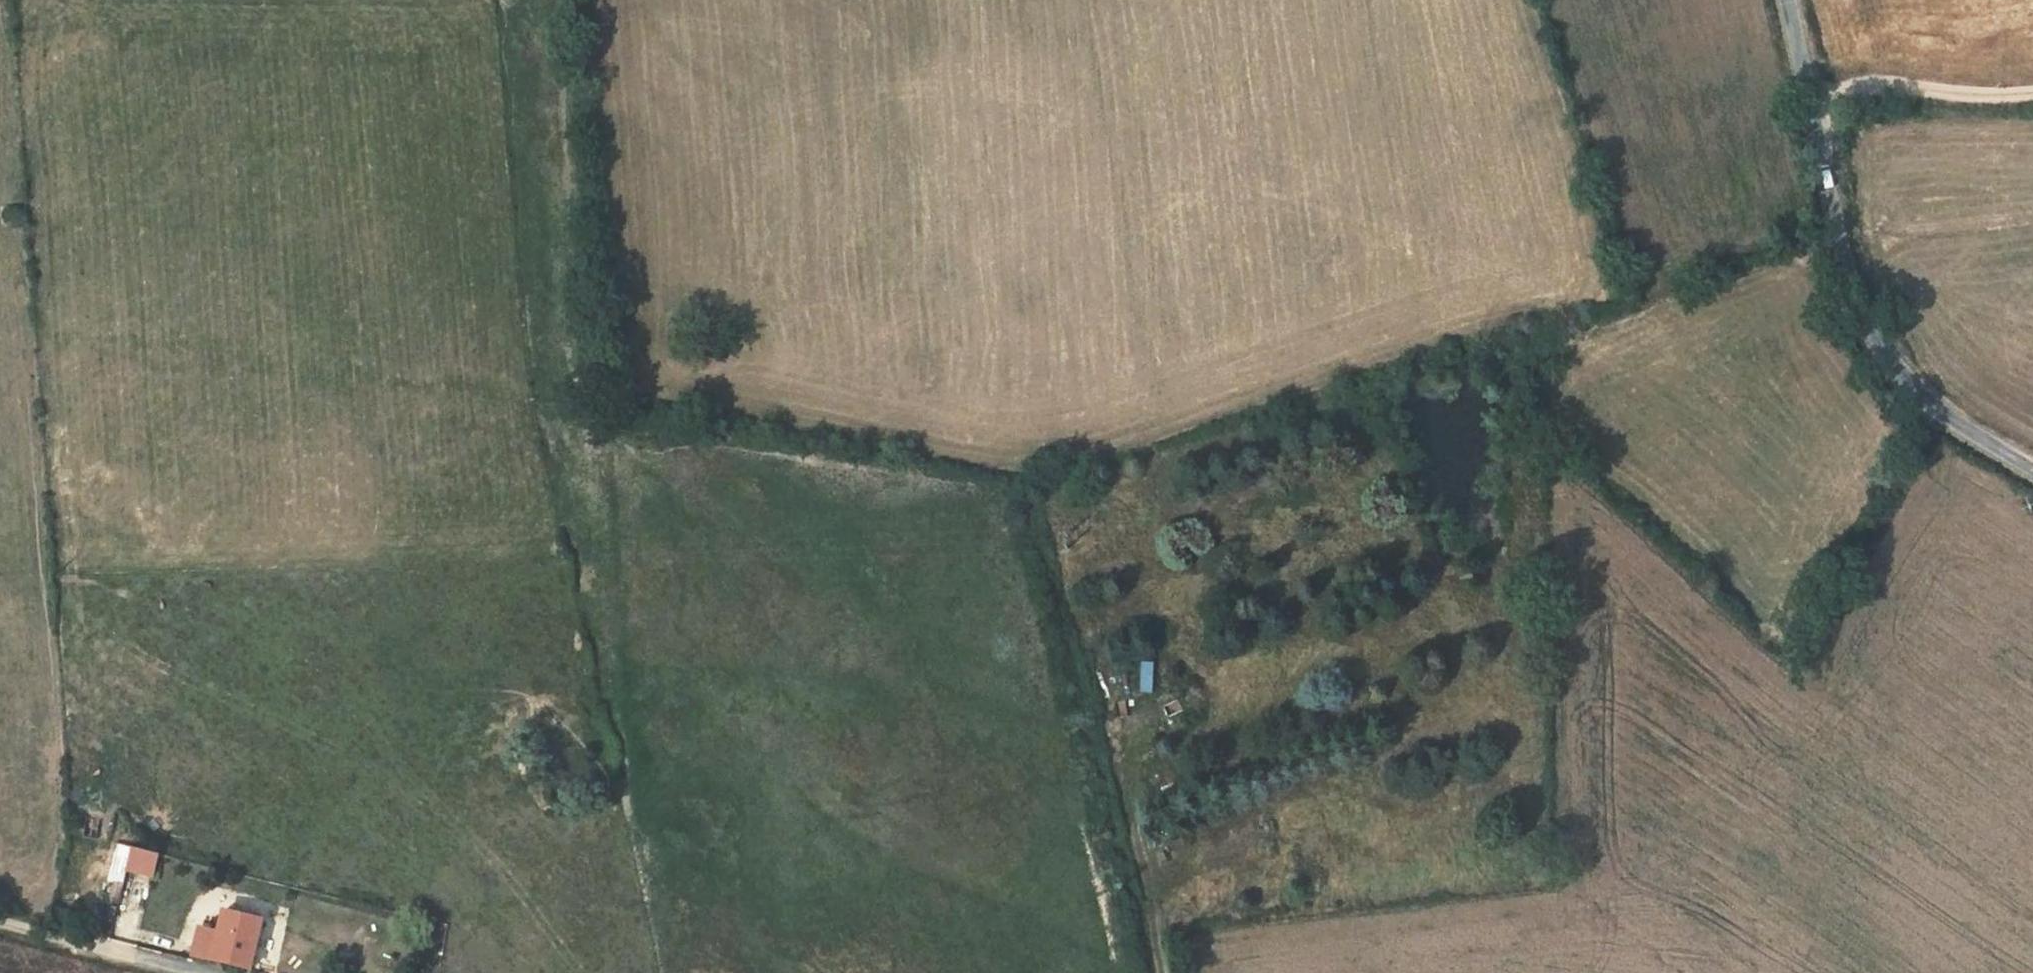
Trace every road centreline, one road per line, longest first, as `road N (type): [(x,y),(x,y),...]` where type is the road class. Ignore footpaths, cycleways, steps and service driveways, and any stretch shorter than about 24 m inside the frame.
road 1 (unclassified): [(1787,0),(1865,365),(1916,410),(2032,481)]
road 2 (track): [(1803,63),(1911,87),(2032,93)]
road 3 (track): [(190,972),(0,930)]

